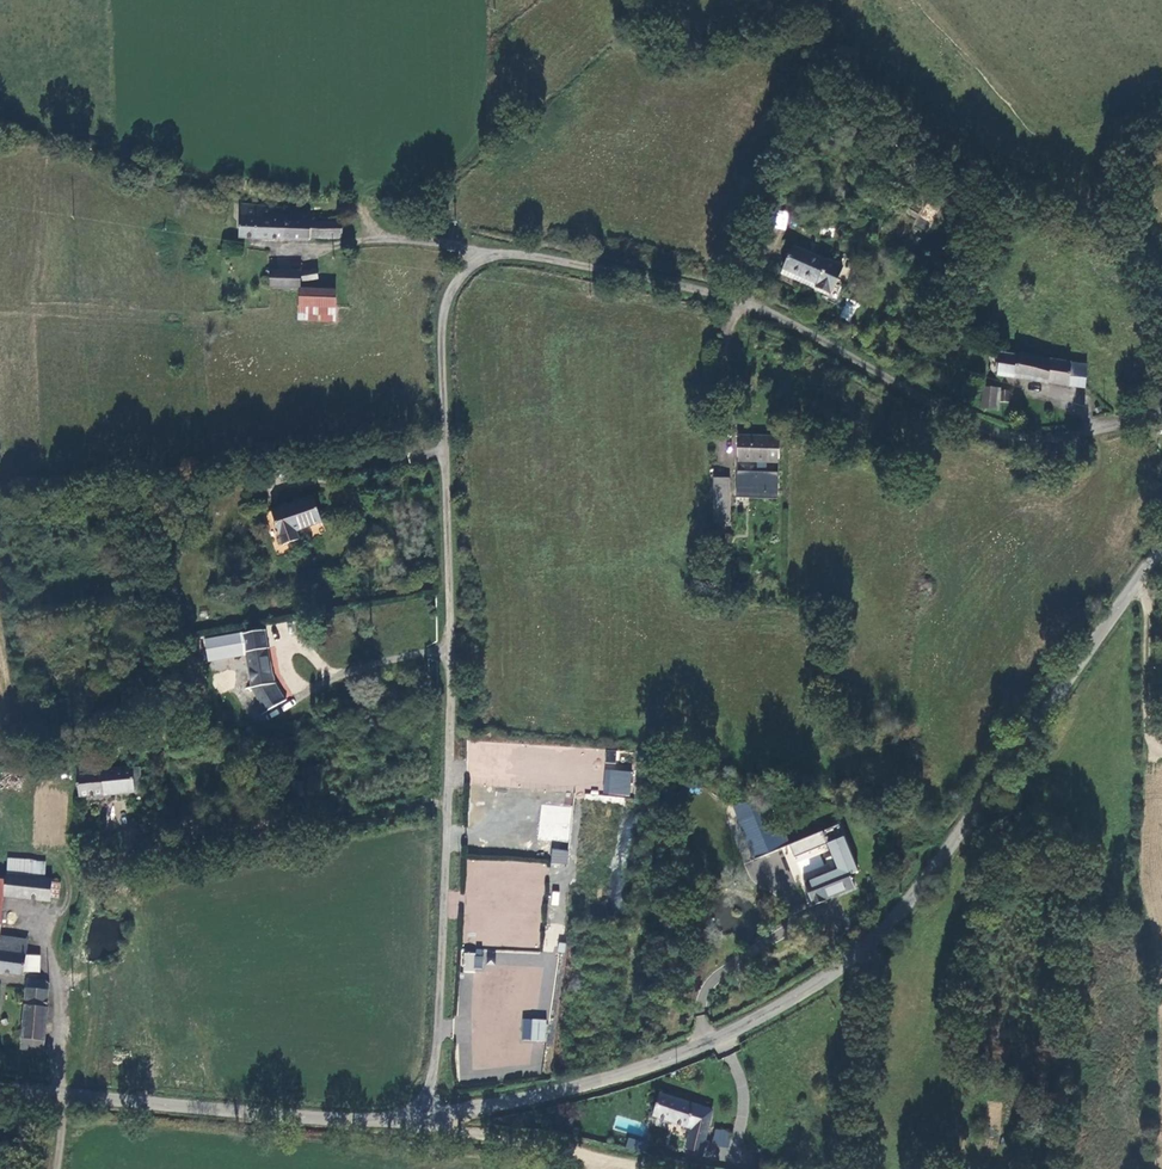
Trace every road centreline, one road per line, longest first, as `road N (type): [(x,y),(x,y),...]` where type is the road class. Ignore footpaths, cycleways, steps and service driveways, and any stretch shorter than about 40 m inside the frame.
road 1 (unclassified): [(425,1118),(450,832),(440,335),(448,295),(465,268),(491,256),(545,256),(683,284),(776,320),(996,437),(1030,444),(1071,442),(1161,409)]
road 2 (tertiary): [(425,1118),(627,1073),(786,1003),(868,945),(910,901),(1161,545)]
road 3 (tertiary): [(0,1084),(333,1119),(425,1118)]

